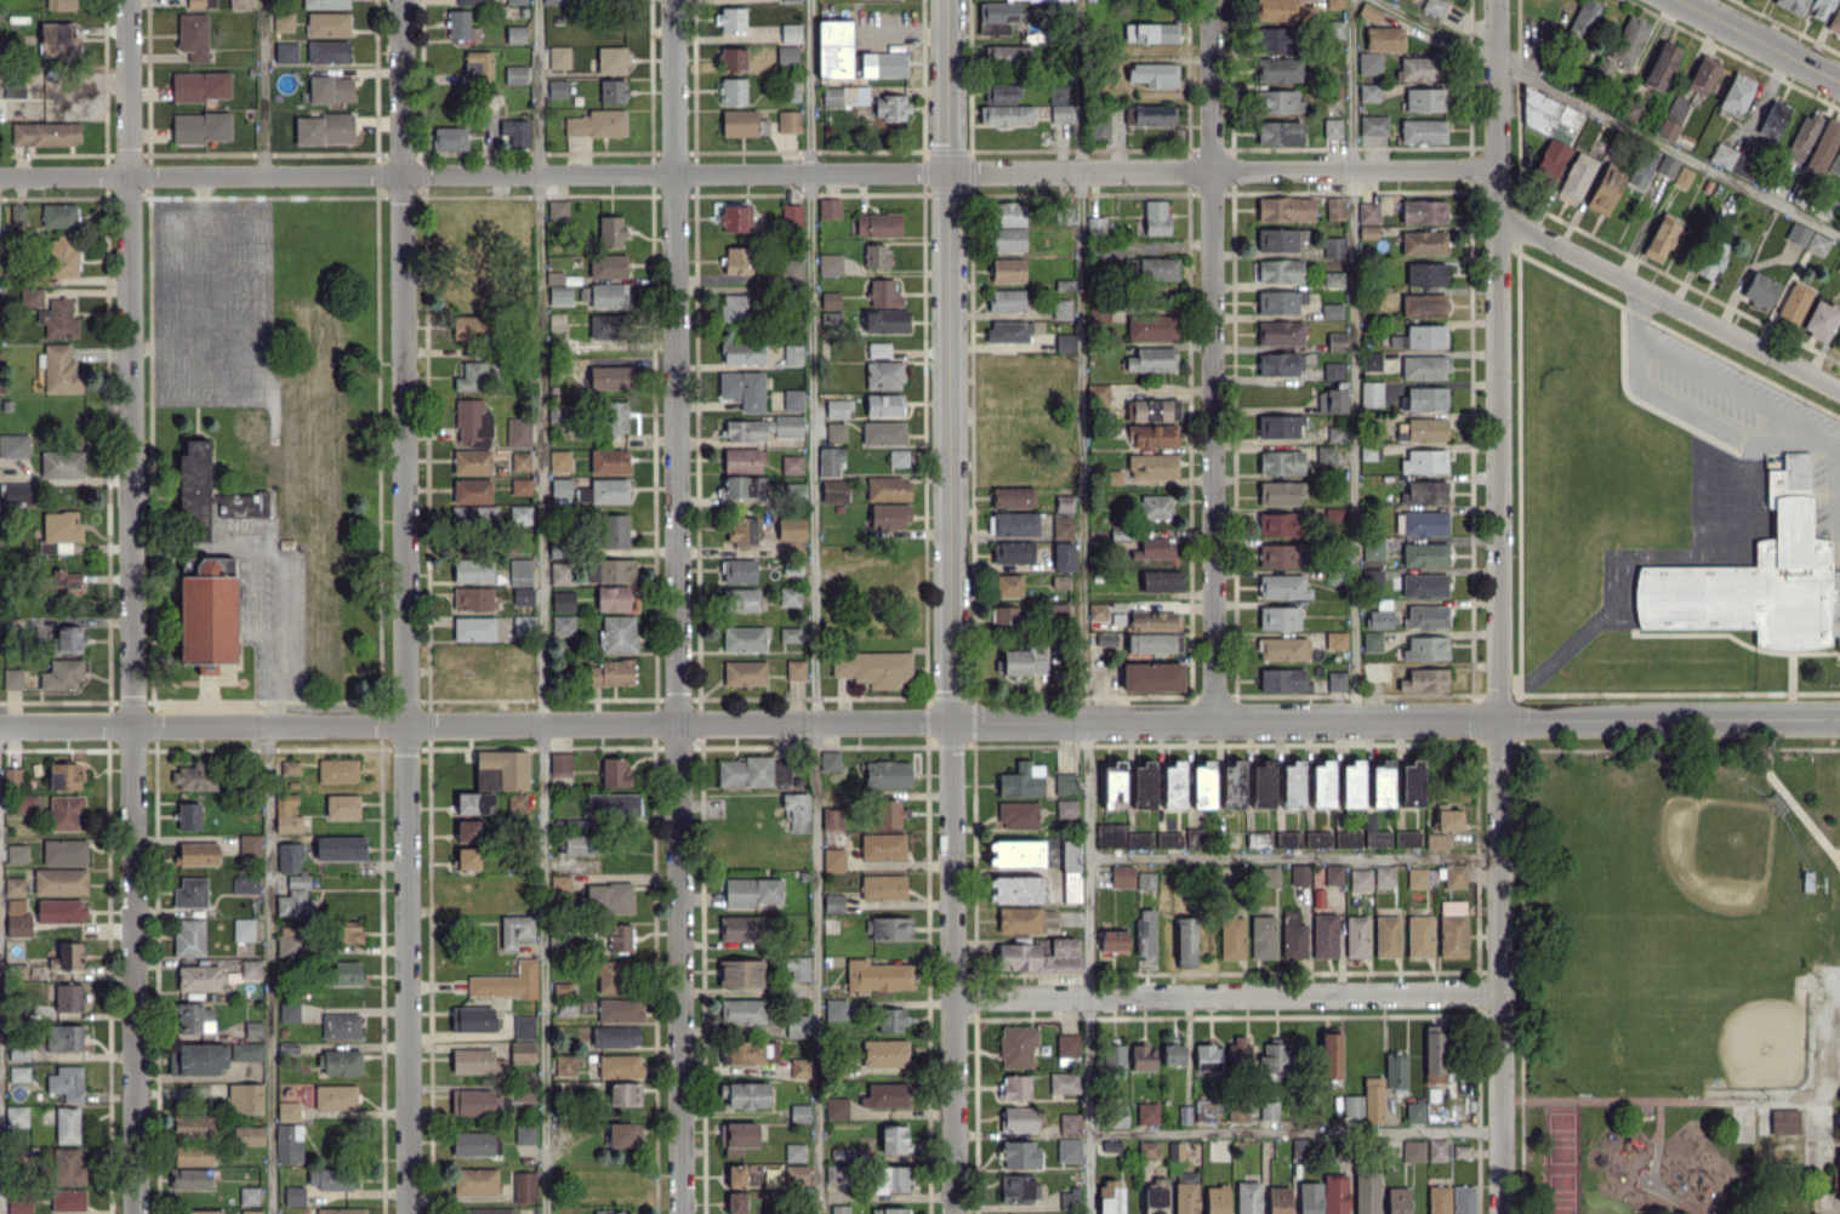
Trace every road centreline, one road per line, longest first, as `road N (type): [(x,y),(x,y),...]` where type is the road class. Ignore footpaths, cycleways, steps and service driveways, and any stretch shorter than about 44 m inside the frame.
road 1 (residential): [(1839,716),(0,724)]
road 2 (residential): [(1498,169),(0,177)]
road 3 (residential): [(673,0),(681,1213)]
road 4 (residential): [(126,0),(134,1213)]
road 5 (residential): [(406,1213),(399,0)]
road 6 (residential): [(948,0),(954,1213)]
road 7 (residential): [(1497,0),(1503,1213)]
road 8 (residential): [(1215,719),(1212,0)]
road 9 (residential): [(1502,991),(953,997)]
road 10 (residential): [(1839,390),(1498,216)]
road 11 (secondary): [(1839,82),(1680,0)]

